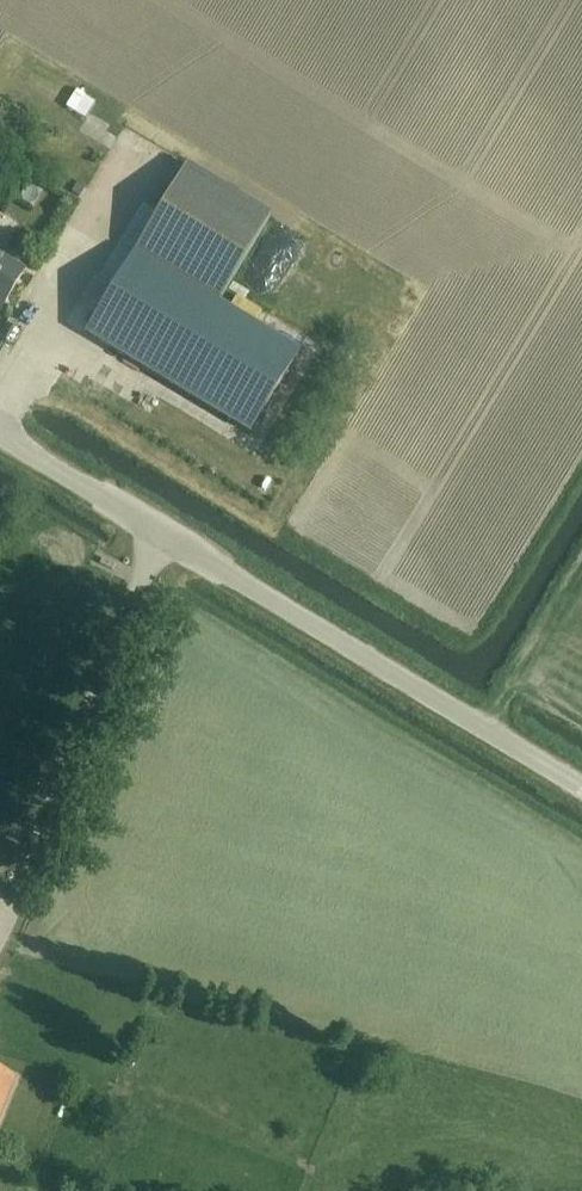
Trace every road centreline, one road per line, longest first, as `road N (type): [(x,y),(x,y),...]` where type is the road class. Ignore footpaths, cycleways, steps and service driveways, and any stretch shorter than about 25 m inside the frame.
road 1 (unclassified): [(581,783),(140,519)]
road 2 (unclassified): [(16,868),(140,519)]
road 3 (unclassified): [(140,519),(0,434)]

